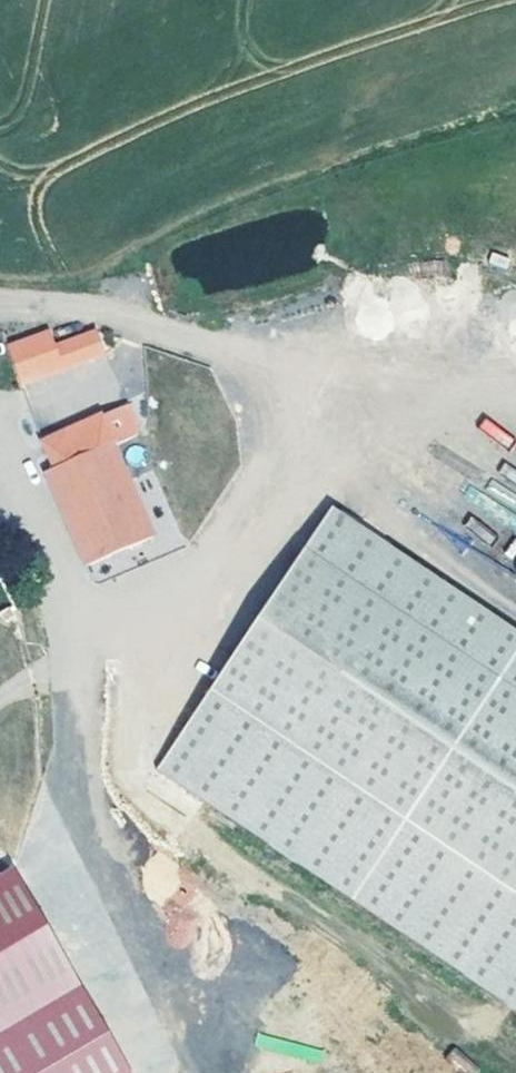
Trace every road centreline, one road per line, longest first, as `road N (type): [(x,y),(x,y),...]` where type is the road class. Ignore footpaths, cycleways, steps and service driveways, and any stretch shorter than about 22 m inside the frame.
road 1 (track): [(195,1072),(79,788),(78,627),(0,448)]

